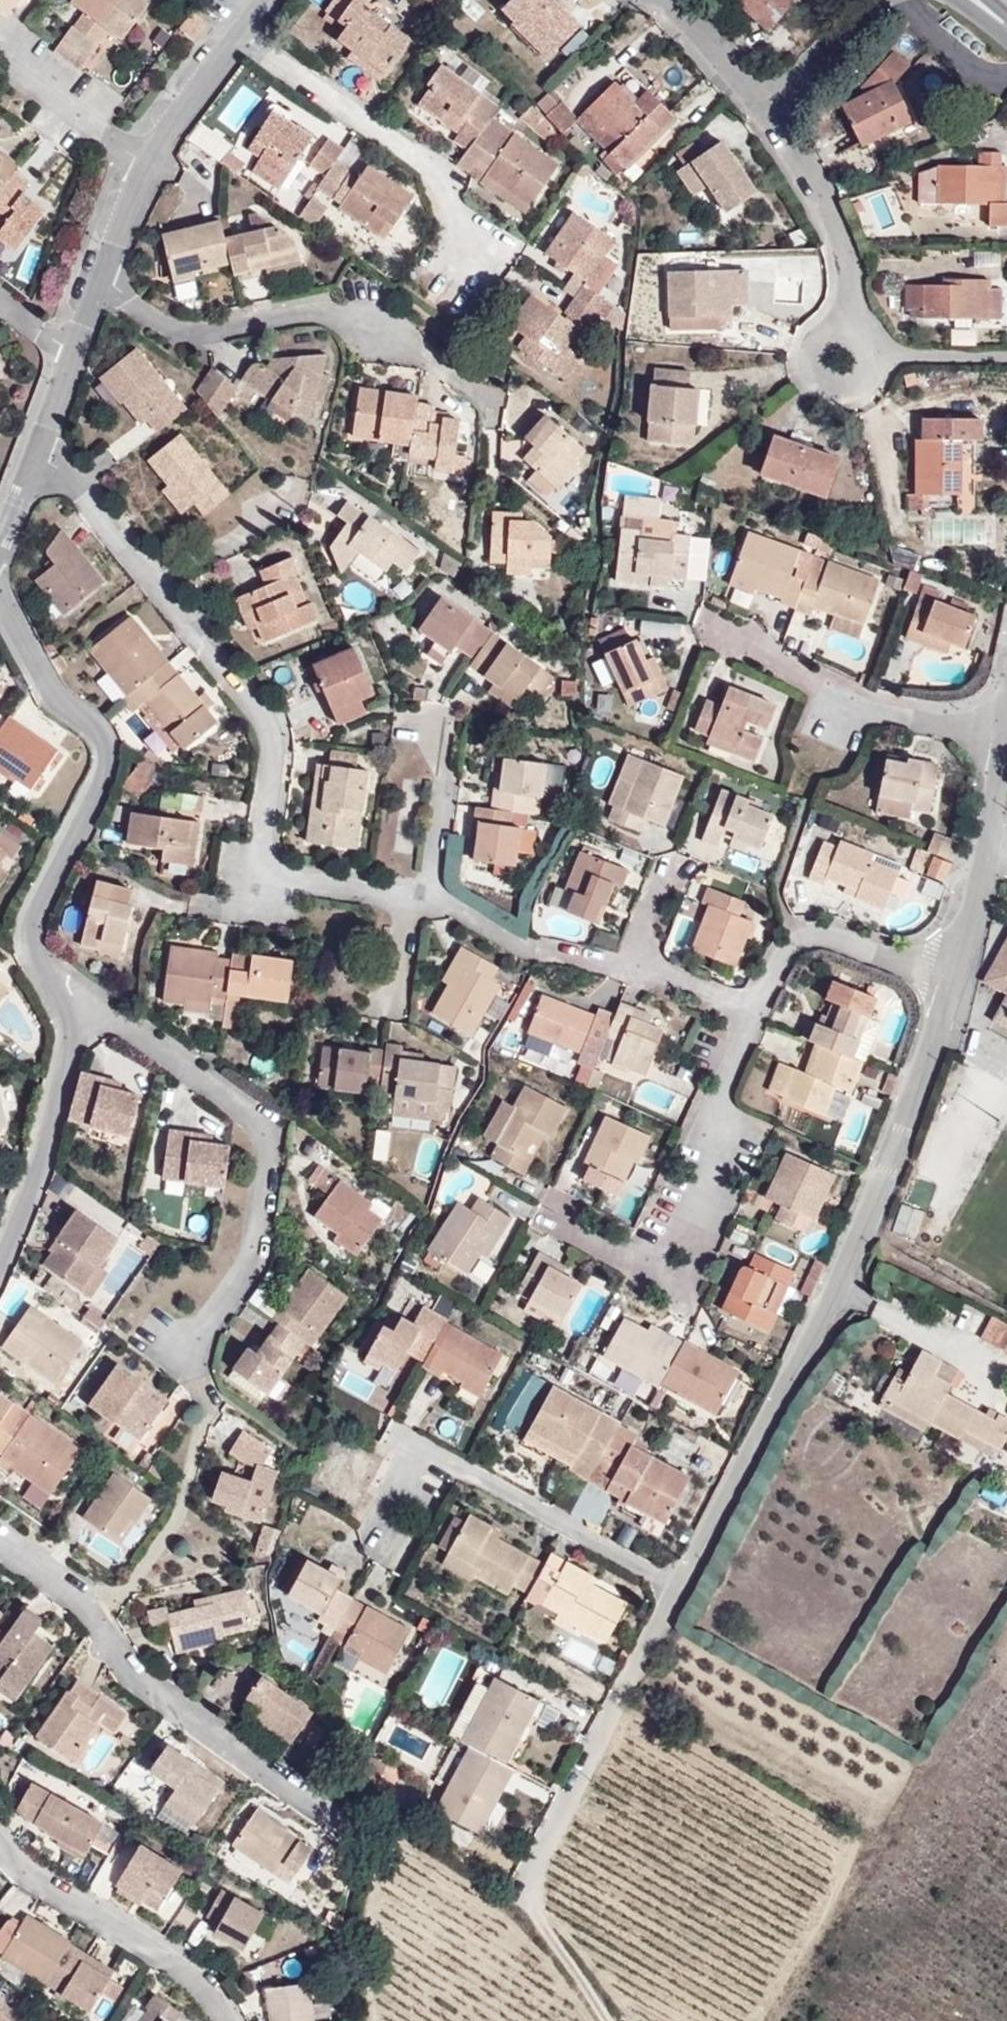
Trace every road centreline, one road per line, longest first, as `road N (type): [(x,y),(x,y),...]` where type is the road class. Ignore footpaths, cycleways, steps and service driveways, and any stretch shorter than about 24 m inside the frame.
road 1 (residential): [(1006,749),(956,975),(839,1291),(523,1888)]
road 2 (unclassified): [(0,1264),(25,1215),(66,1028),(26,943),(33,911),(100,784),(107,747),(98,726),(45,684),(0,601)]
road 3 (residential): [(236,33),(152,165),(0,537)]
road 4 (residential): [(660,0),(762,103),(846,263),(861,332)]
road 5 (residential): [(236,33),(427,164),(486,248)]
road 6 (residential): [(1006,741),(872,708),(711,630)]
road 7 (residential): [(861,332),(839,325),(818,334),(808,355),(815,377),(834,389),(857,385),(871,367),(870,344)]
road 8 (residential): [(870,344),(902,356),(1006,358)]

